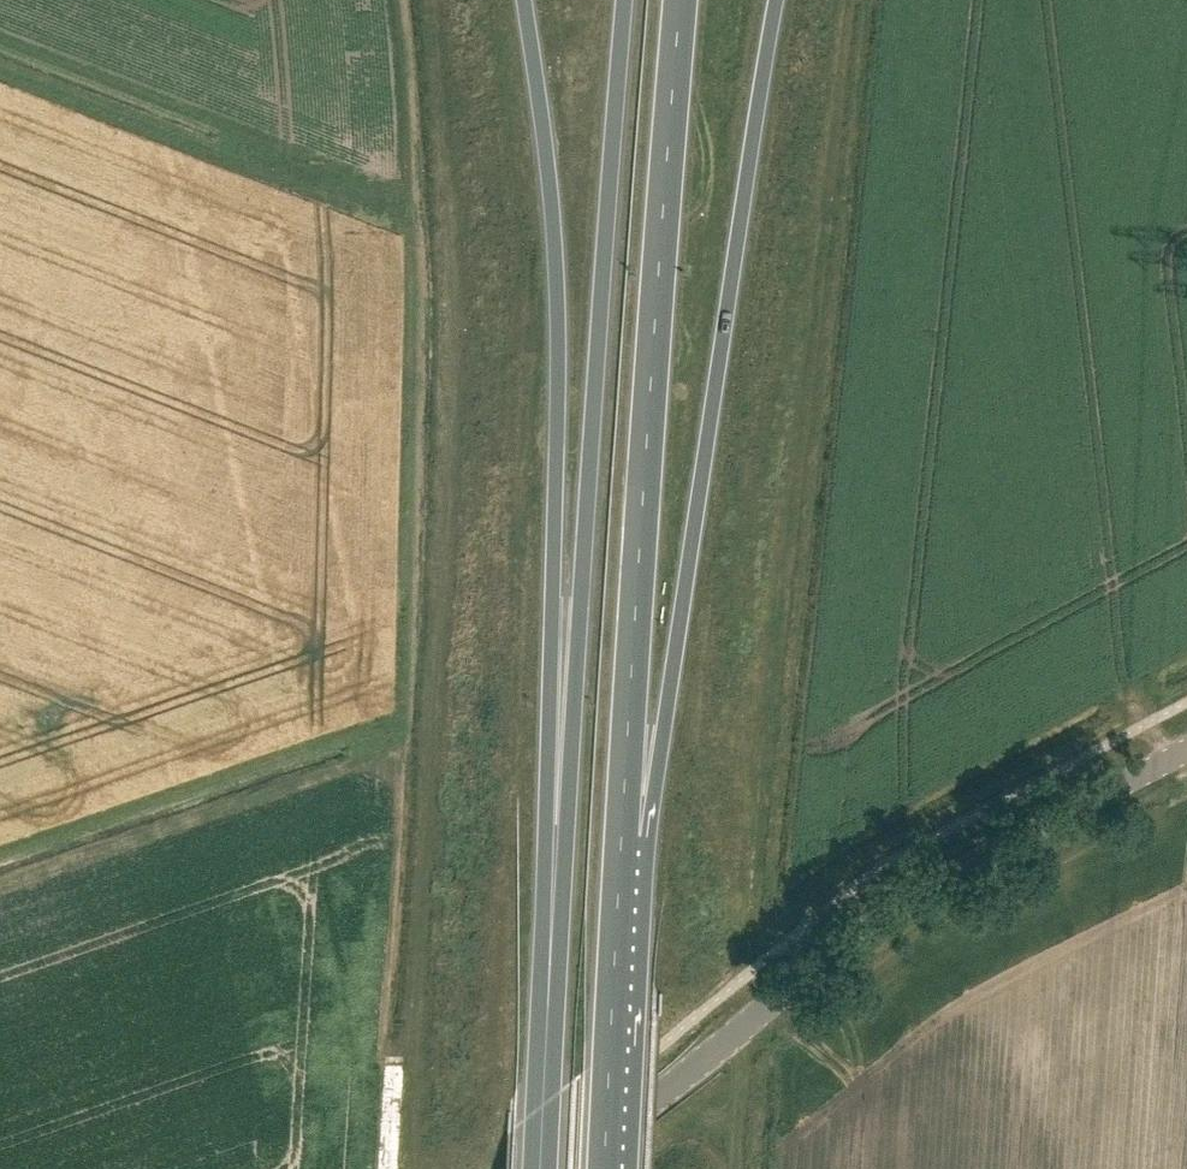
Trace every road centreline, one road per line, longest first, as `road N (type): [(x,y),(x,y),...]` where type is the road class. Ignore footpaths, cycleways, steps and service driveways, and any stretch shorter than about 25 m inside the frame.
road 1 (trunk): [(625,0),(545,1072)]
road 2 (trunk): [(525,0),(556,315),(545,1072)]
road 3 (trunk): [(618,882),(644,853),(776,0)]
road 4 (trunk): [(618,882),(680,0)]
road 5 (tertiary): [(568,1168),(852,938),(981,858),(1186,749)]
road 6 (trunk): [(605,1168),(618,882)]

